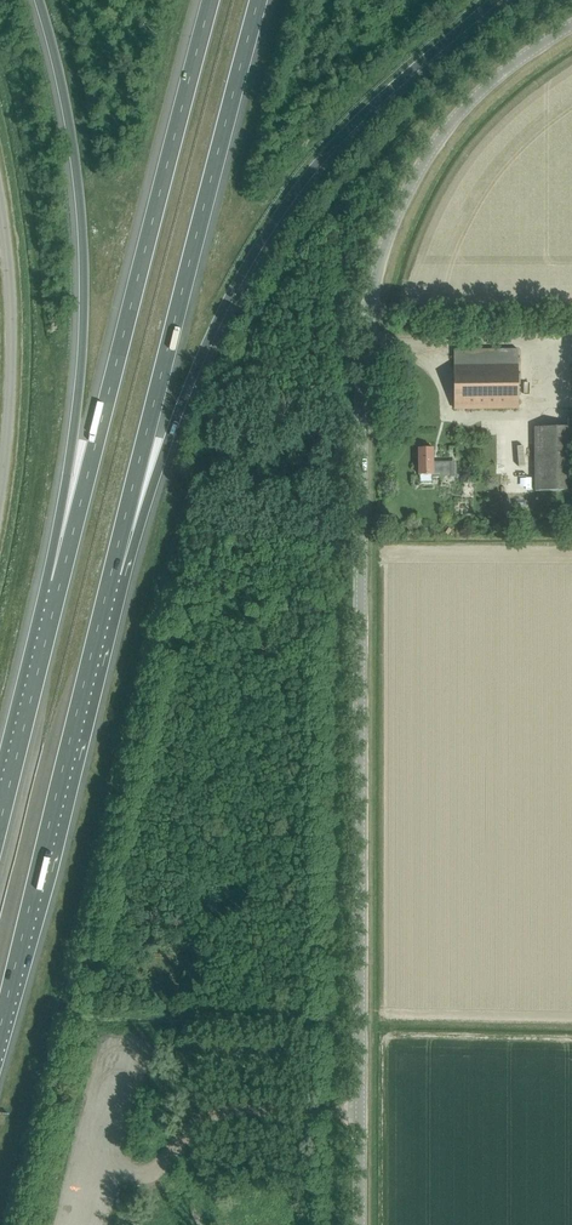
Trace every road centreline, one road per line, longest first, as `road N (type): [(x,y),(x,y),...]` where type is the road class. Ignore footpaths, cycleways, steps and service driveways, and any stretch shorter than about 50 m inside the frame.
road 1 (unclassified): [(360,1224),(360,497),(371,299),(397,211),(445,130),(488,84),(571,25)]
road 2 (motorway): [(110,574),(208,338),(262,238),(339,138),(494,0)]
road 3 (motorway): [(210,0),(59,583)]
road 4 (motorway): [(110,574),(257,0)]
road 5 (motorway): [(37,0),(66,110),(81,239),(82,332),(59,583)]
road 6 (motorway): [(0,1025),(110,574)]
road 7 (unclassified): [(0,493),(11,331),(0,203)]
road 8 (motorway): [(59,583),(0,821)]

